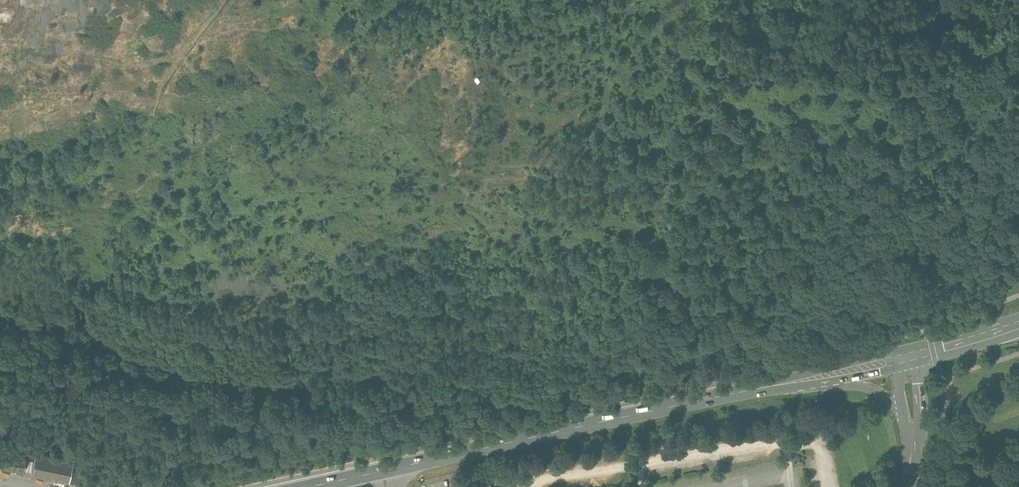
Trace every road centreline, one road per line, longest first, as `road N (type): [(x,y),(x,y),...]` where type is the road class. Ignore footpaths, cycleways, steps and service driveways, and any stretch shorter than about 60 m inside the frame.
road 1 (primary): [(310,486),(792,384)]
road 2 (tertiary): [(907,486),(921,448),(914,356)]
road 3 (tertiary): [(792,384),(868,389),(904,419)]

